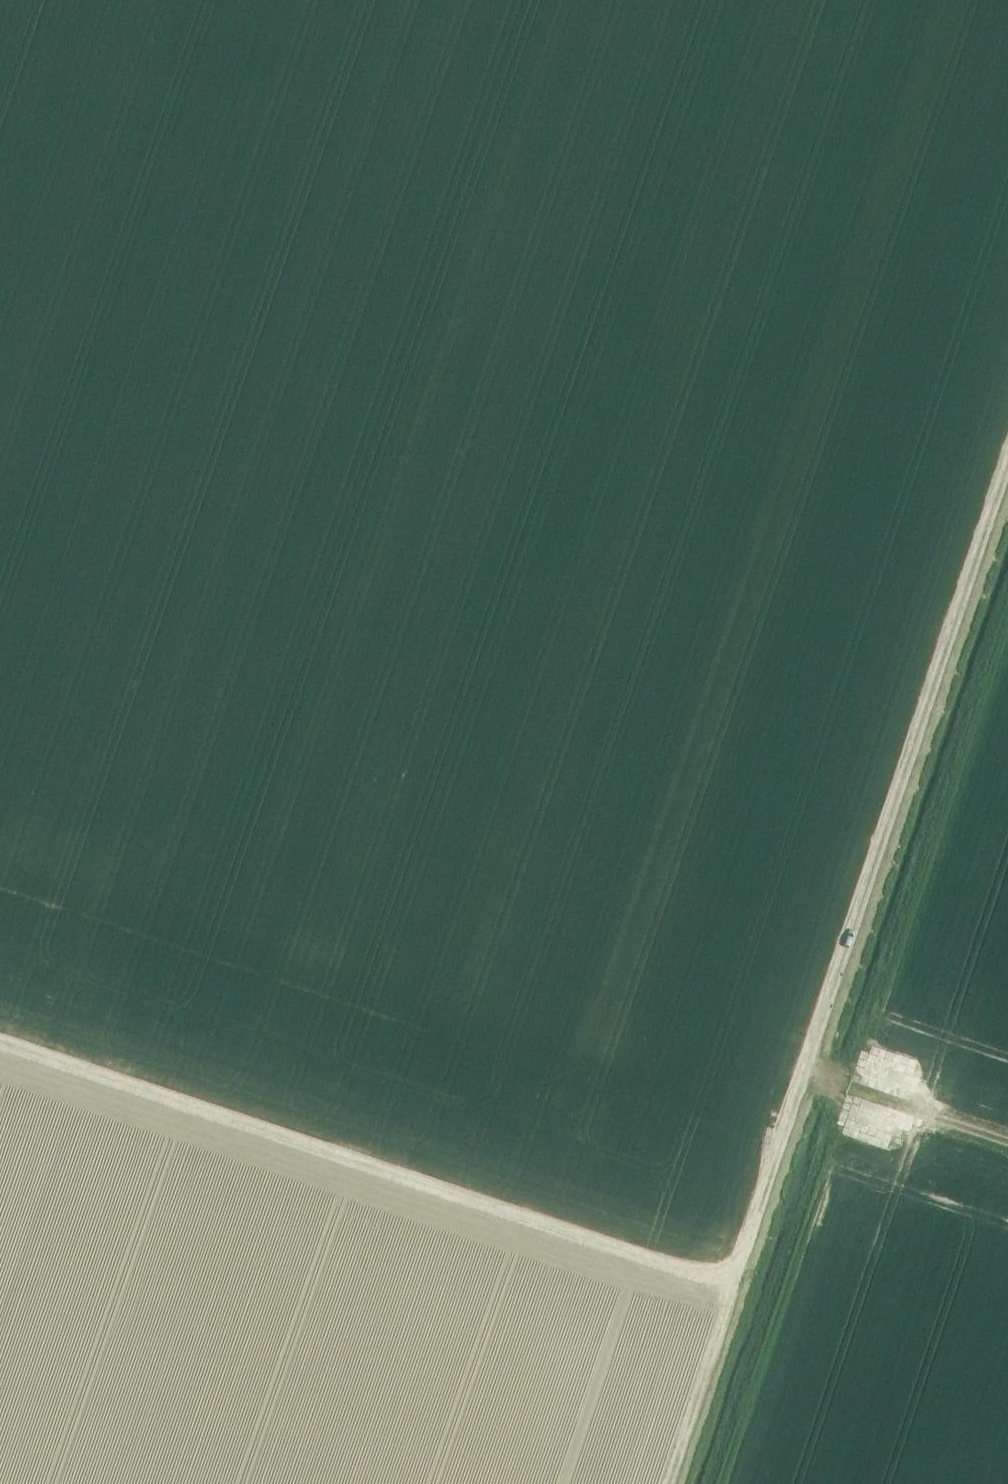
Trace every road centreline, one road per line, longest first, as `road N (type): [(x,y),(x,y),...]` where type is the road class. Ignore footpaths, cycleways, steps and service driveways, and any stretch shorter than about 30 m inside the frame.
road 1 (track): [(0,1043),(734,1288),(1007,481)]
road 2 (track): [(1007,1145),(808,1079)]

